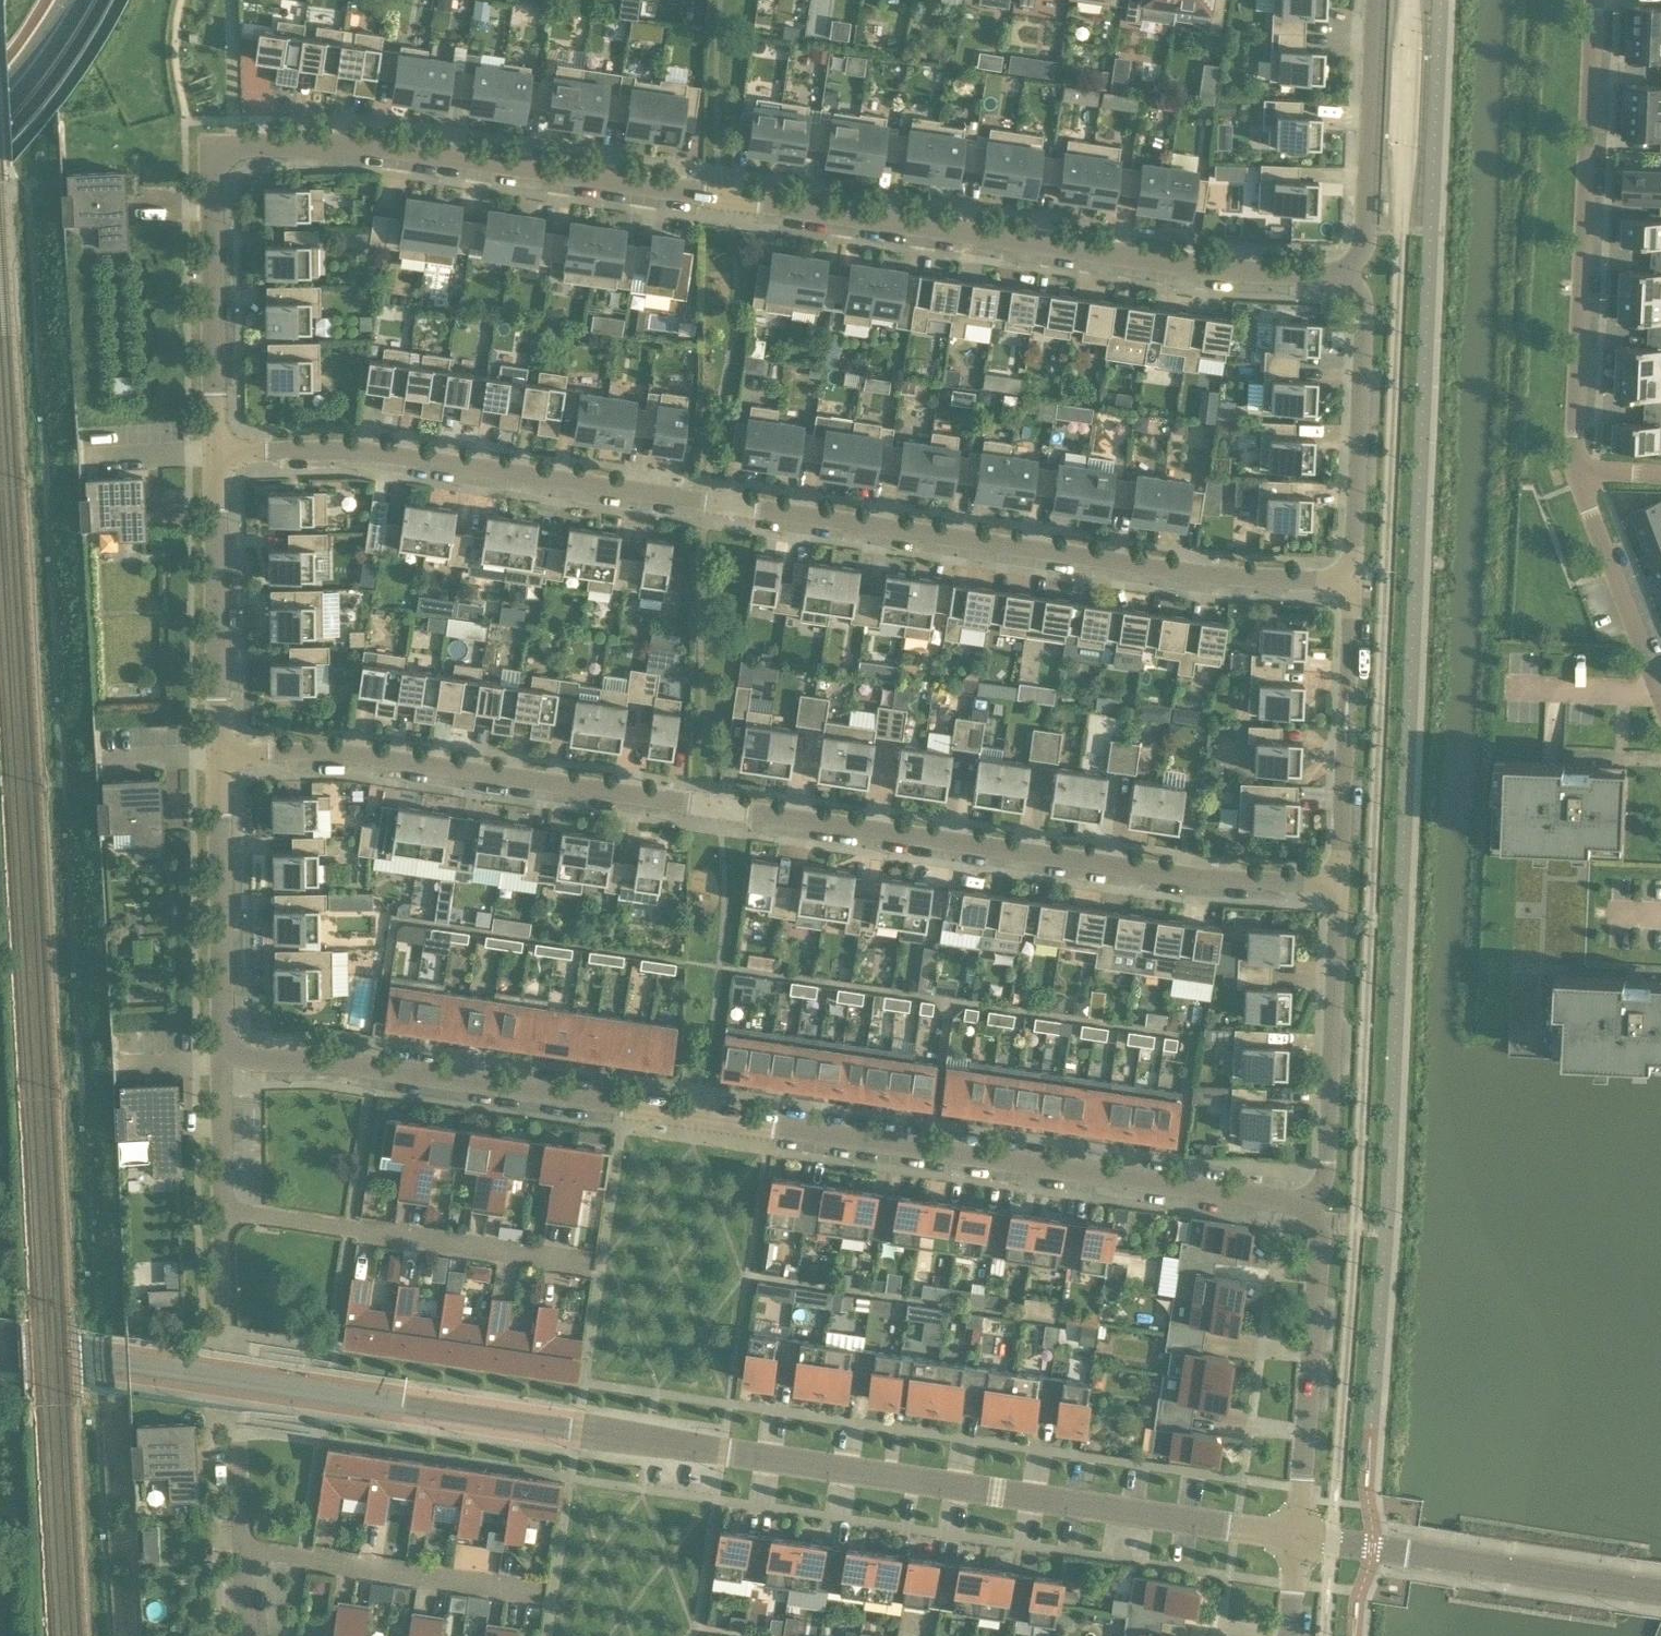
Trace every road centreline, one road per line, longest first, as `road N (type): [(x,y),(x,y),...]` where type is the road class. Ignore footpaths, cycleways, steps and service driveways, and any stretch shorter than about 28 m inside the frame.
road 1 (residential): [(1295,1536),(0,1346)]
road 2 (residential): [(1350,584),(1214,577),(357,450),(216,450)]
road 3 (residential): [(1338,884),(1196,878),(347,753),(221,753)]
road 4 (residential): [(1348,273),(1228,271),(379,147),(233,149)]
road 5 (residential): [(1303,1203),(324,1058),(222,1056)]
road 6 (residential): [(1575,469),(1594,0)]
road 7 (residential): [(597,1262),(223,1210)]
road 8 (residential): [(1295,1536),(1660,1590)]
road 9 (residential): [(1295,1536),(1321,1249),(1303,1203)]
road 10 (residential): [(1303,1203),(1322,1182),(1325,1164),(1338,884)]
road 11 (residential): [(1350,584),(1365,306),(1348,273)]
road 12 (residential): [(550,1598),(244,1552)]
road 13 (residential): [(216,450),(211,176),(233,149)]
road 14 (residential): [(221,753),(216,450)]
road 15 (residential): [(222,1056),(221,753)]
road 16 (residential): [(1338,884),(1350,584)]
road 17 (residential): [(1348,273),(1368,233),(1373,0)]
road 18 (residential): [(1660,693),(1575,469)]
road 19 (residential): [(223,1210),(222,1056)]
road 20 (residential): [(228,1334),(223,1210)]
road 21 (secondary): [(0,100),(72,0)]

